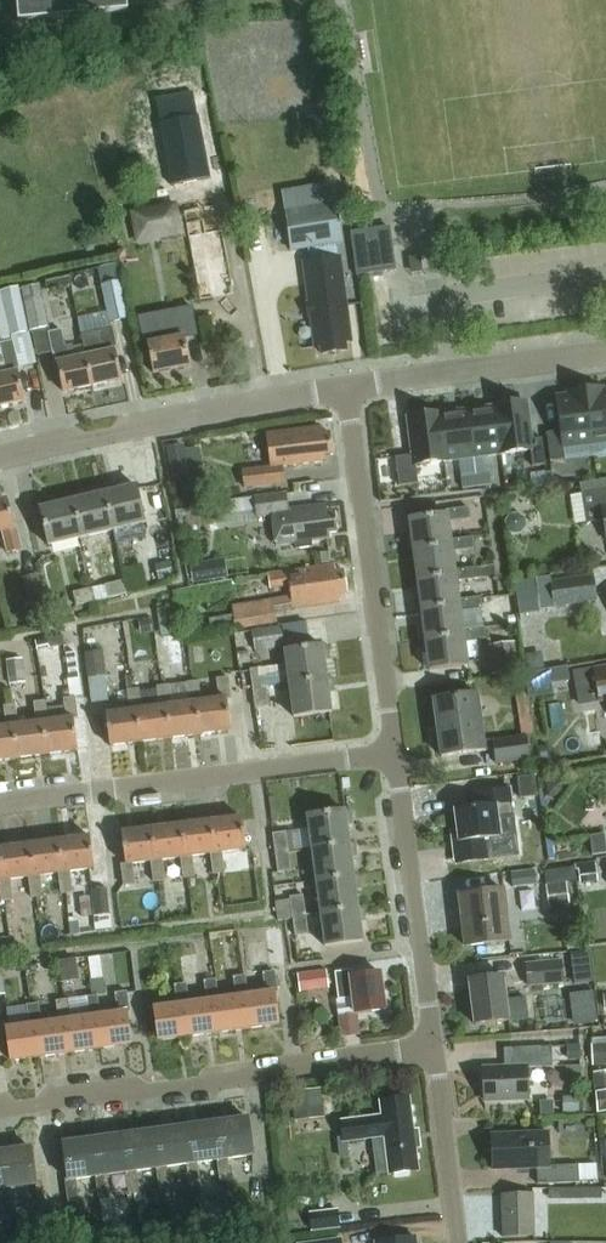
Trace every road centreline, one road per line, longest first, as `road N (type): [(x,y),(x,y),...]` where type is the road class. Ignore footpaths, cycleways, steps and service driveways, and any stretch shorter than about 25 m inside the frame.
road 1 (residential): [(0,1108),(433,1050)]
road 2 (unclassified): [(0,807),(393,756)]
road 3 (residential): [(393,756),(344,389)]
road 4 (residential): [(0,461),(344,389)]
road 5 (residential): [(433,1050),(393,756)]
road 6 (residential): [(344,389),(605,356)]
road 7 (residential): [(456,1242),(433,1050)]

